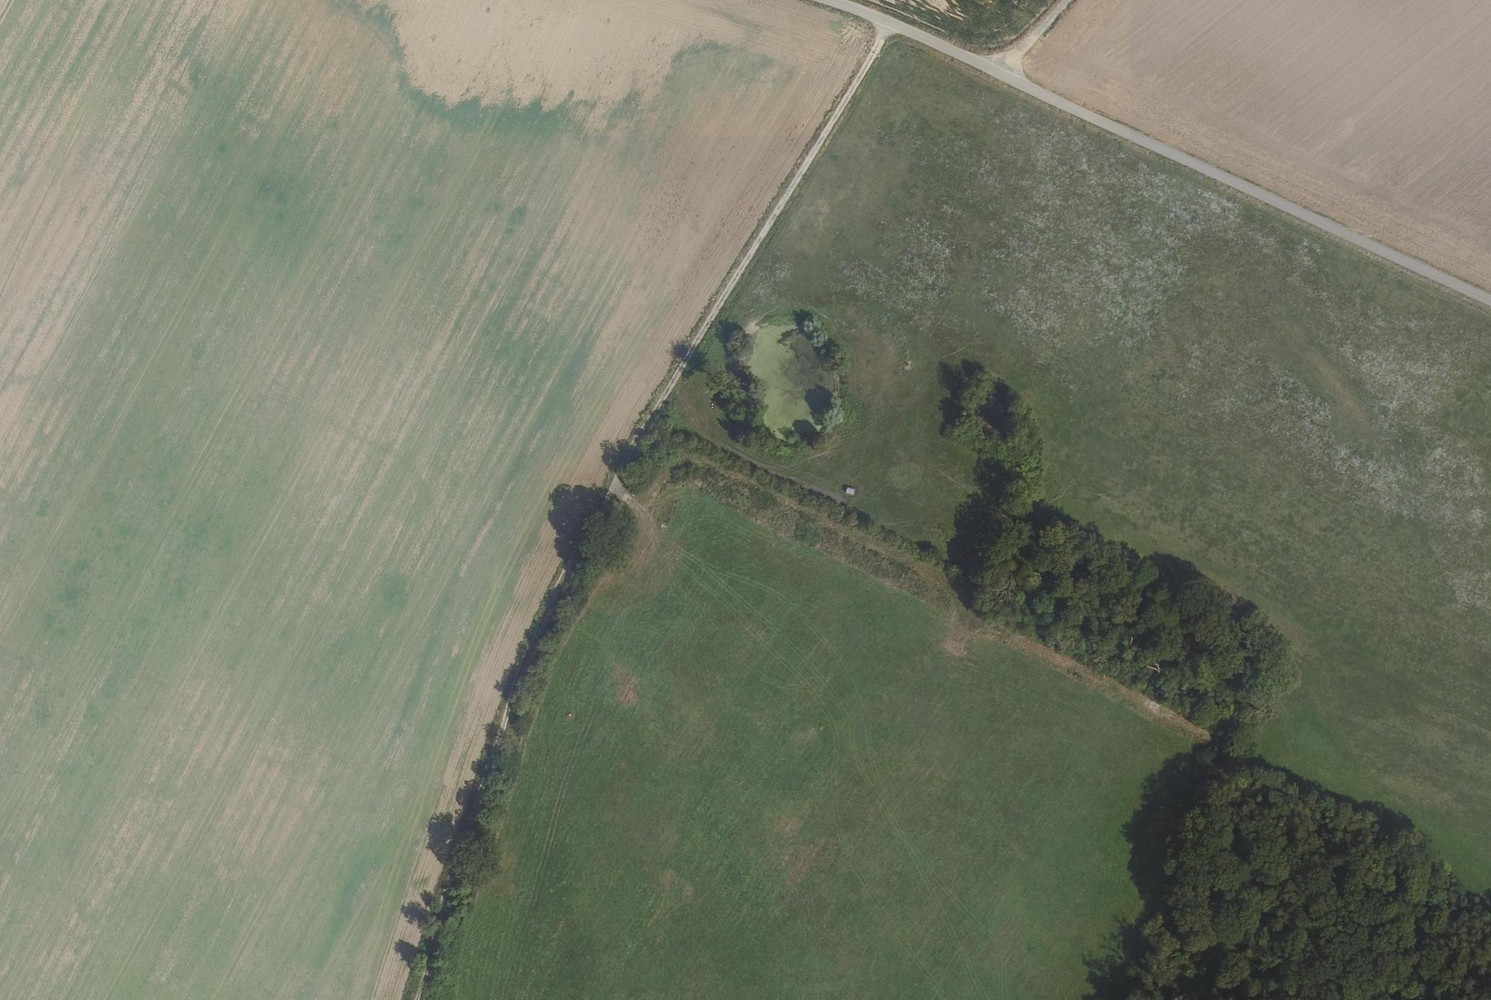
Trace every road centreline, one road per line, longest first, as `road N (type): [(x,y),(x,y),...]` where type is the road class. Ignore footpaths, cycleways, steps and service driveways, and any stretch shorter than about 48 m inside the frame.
road 1 (track): [(415,999),(544,627),(678,370),(880,21)]
road 2 (unclassified): [(1490,304),(826,0)]

